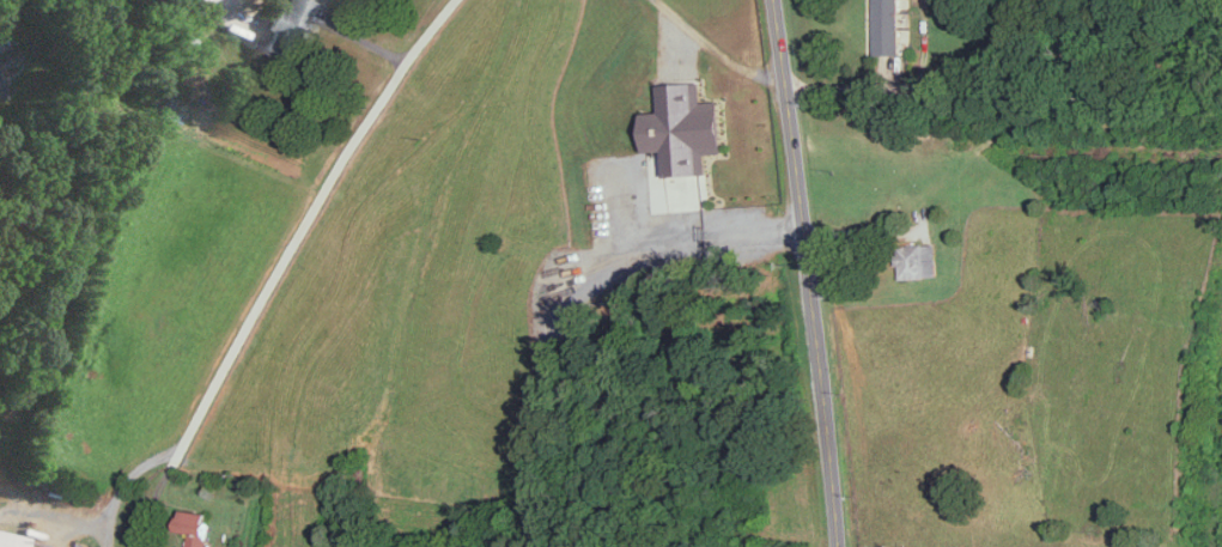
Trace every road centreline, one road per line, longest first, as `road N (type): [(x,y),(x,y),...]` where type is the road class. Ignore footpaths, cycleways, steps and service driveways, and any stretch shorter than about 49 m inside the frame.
road 1 (residential): [(835,546),(814,309),(771,0)]
road 2 (residential): [(455,0),(303,230),(178,443)]
road 3 (residential): [(783,77),(753,73),(661,0)]

